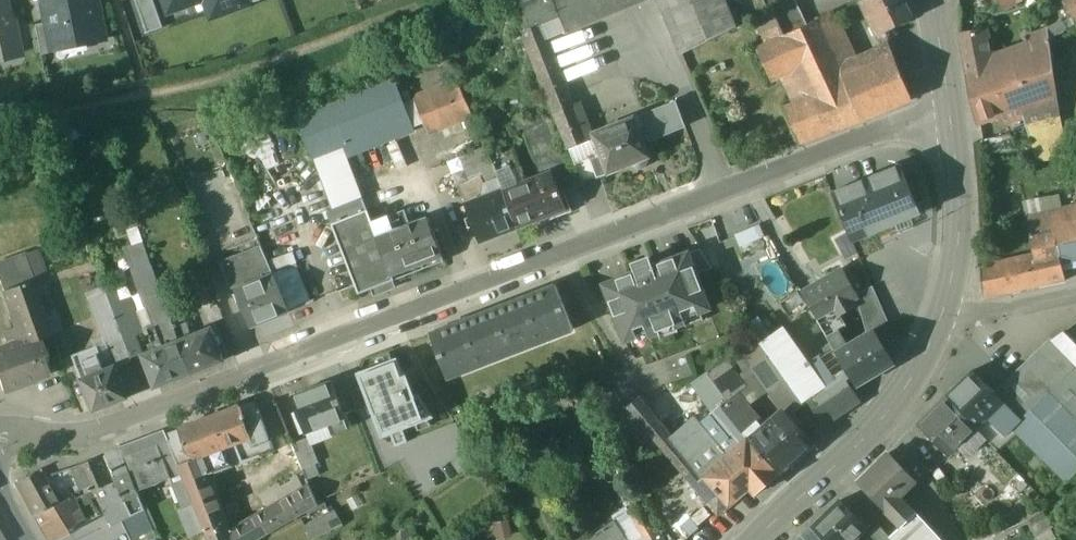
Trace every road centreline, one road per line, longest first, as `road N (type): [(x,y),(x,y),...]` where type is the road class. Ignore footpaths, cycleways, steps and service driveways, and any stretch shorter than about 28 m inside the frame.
road 1 (residential): [(950,107),(90,432),(0,435)]
road 2 (secondary): [(754,539),(892,408),(942,314)]
road 3 (secondary): [(942,314),(959,198),(950,107)]
road 4 (residential): [(1075,293),(990,318),(942,314)]

